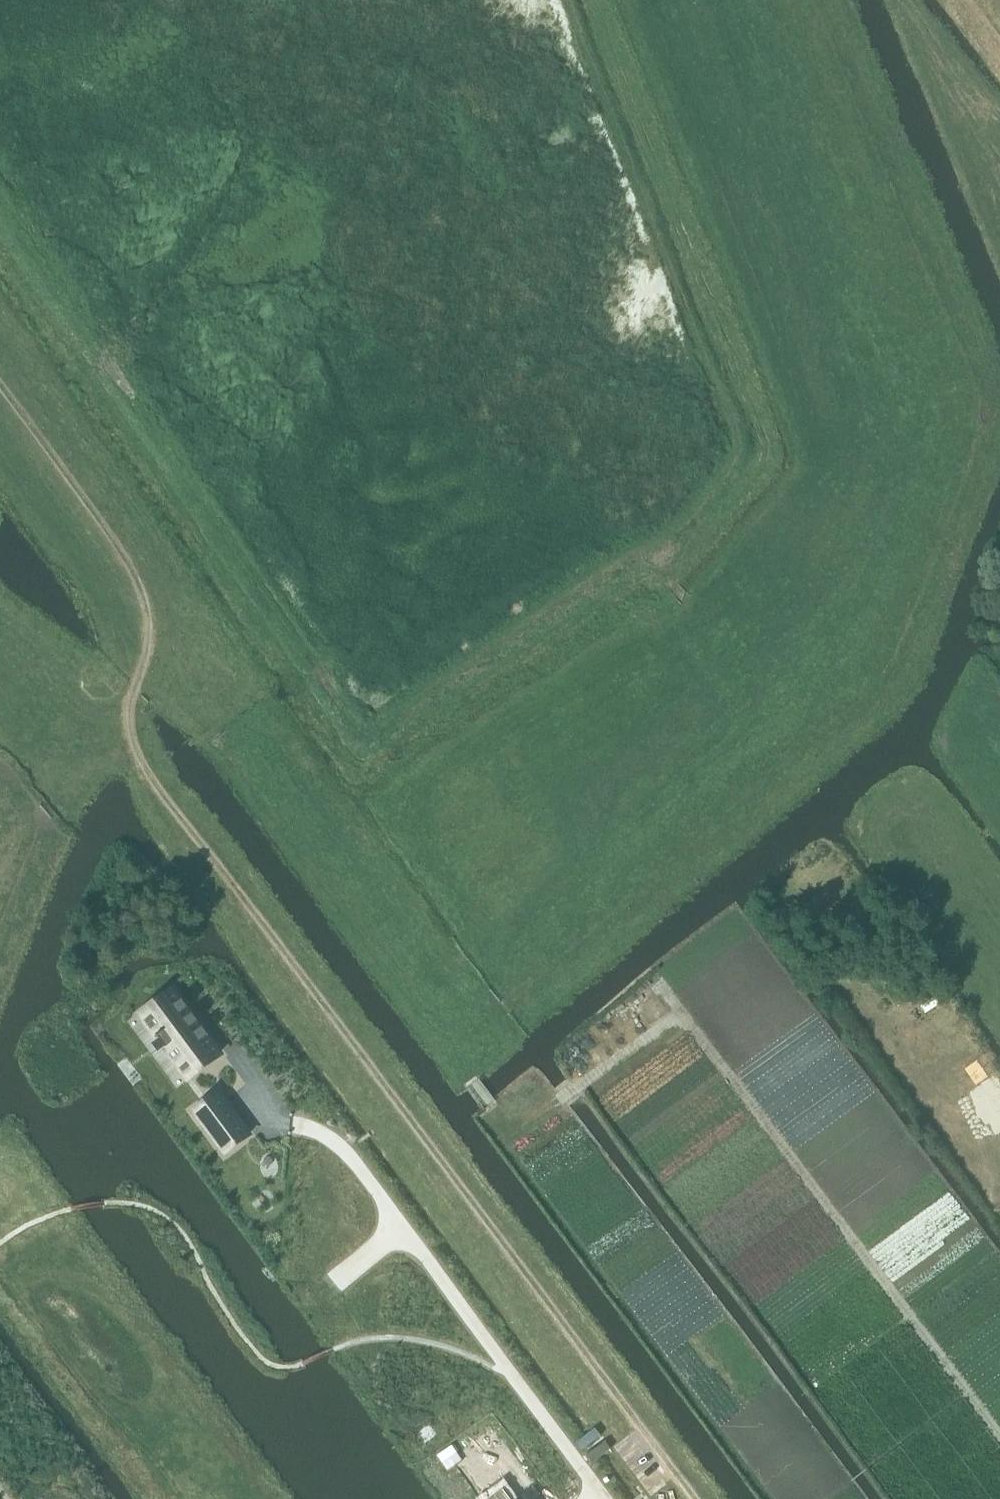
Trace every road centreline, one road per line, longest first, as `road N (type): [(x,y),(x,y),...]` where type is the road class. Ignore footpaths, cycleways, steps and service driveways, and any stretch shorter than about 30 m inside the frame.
road 1 (track): [(565,1326),(134,747)]
road 2 (track): [(999,1437),(682,1013),(555,1105)]
road 3 (unclassified): [(603,1498),(324,1126)]
road 4 (track): [(134,747),(128,721),(150,625),(142,592),(0,386)]
road 5 (track): [(695,1498),(565,1326)]

